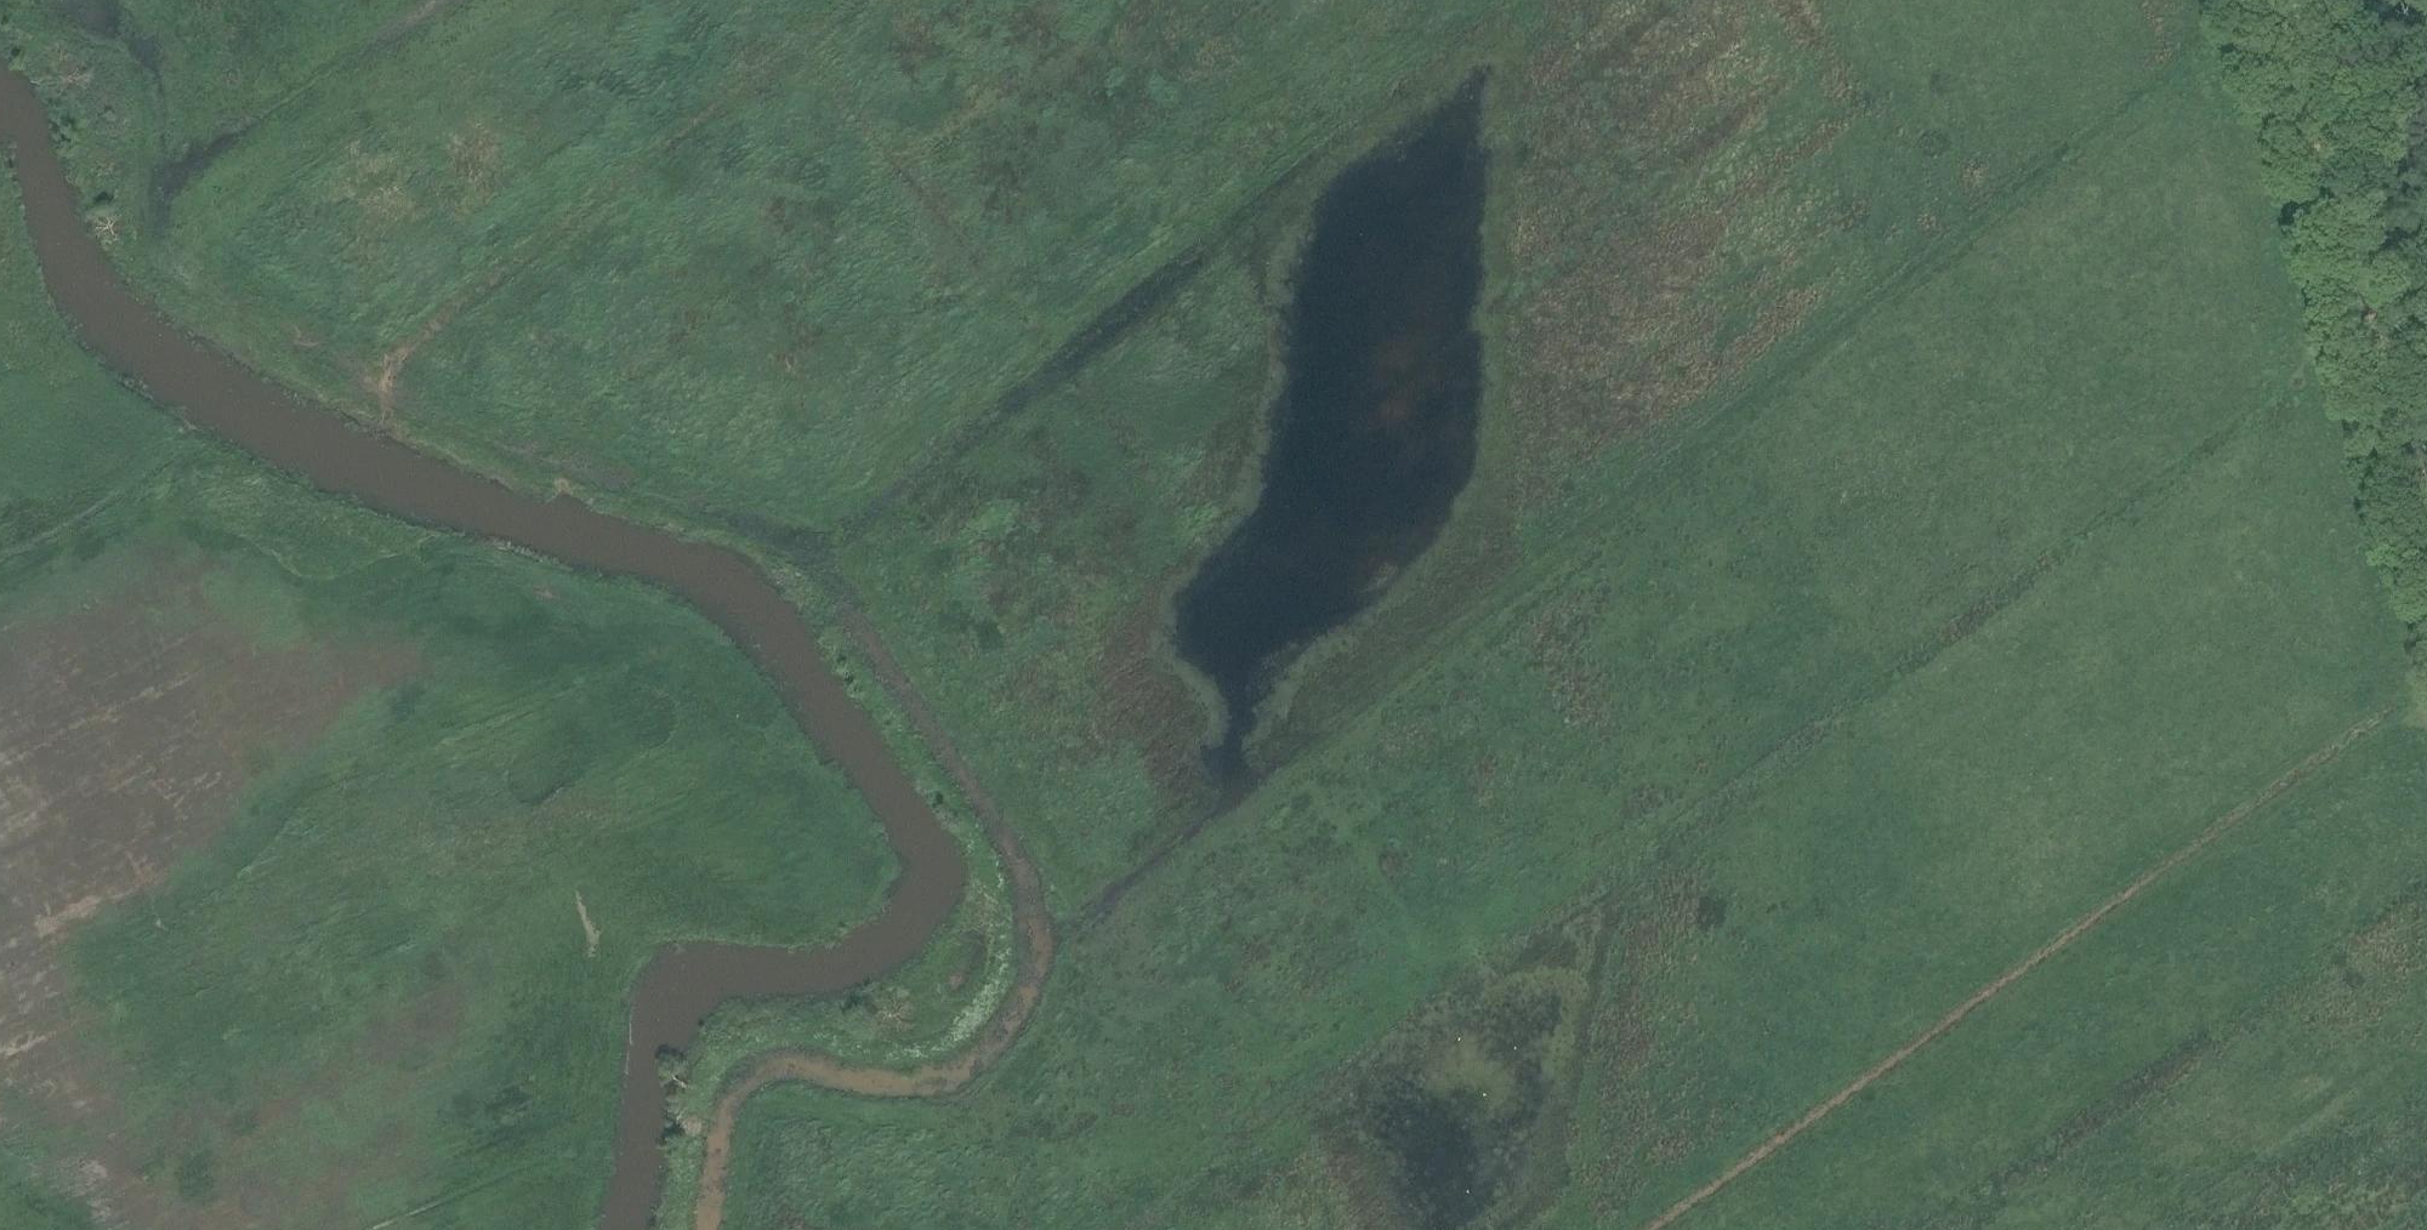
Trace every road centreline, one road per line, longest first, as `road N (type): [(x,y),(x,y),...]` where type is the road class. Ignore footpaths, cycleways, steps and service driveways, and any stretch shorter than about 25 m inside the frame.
road 1 (track): [(2426,494),(2277,0)]

